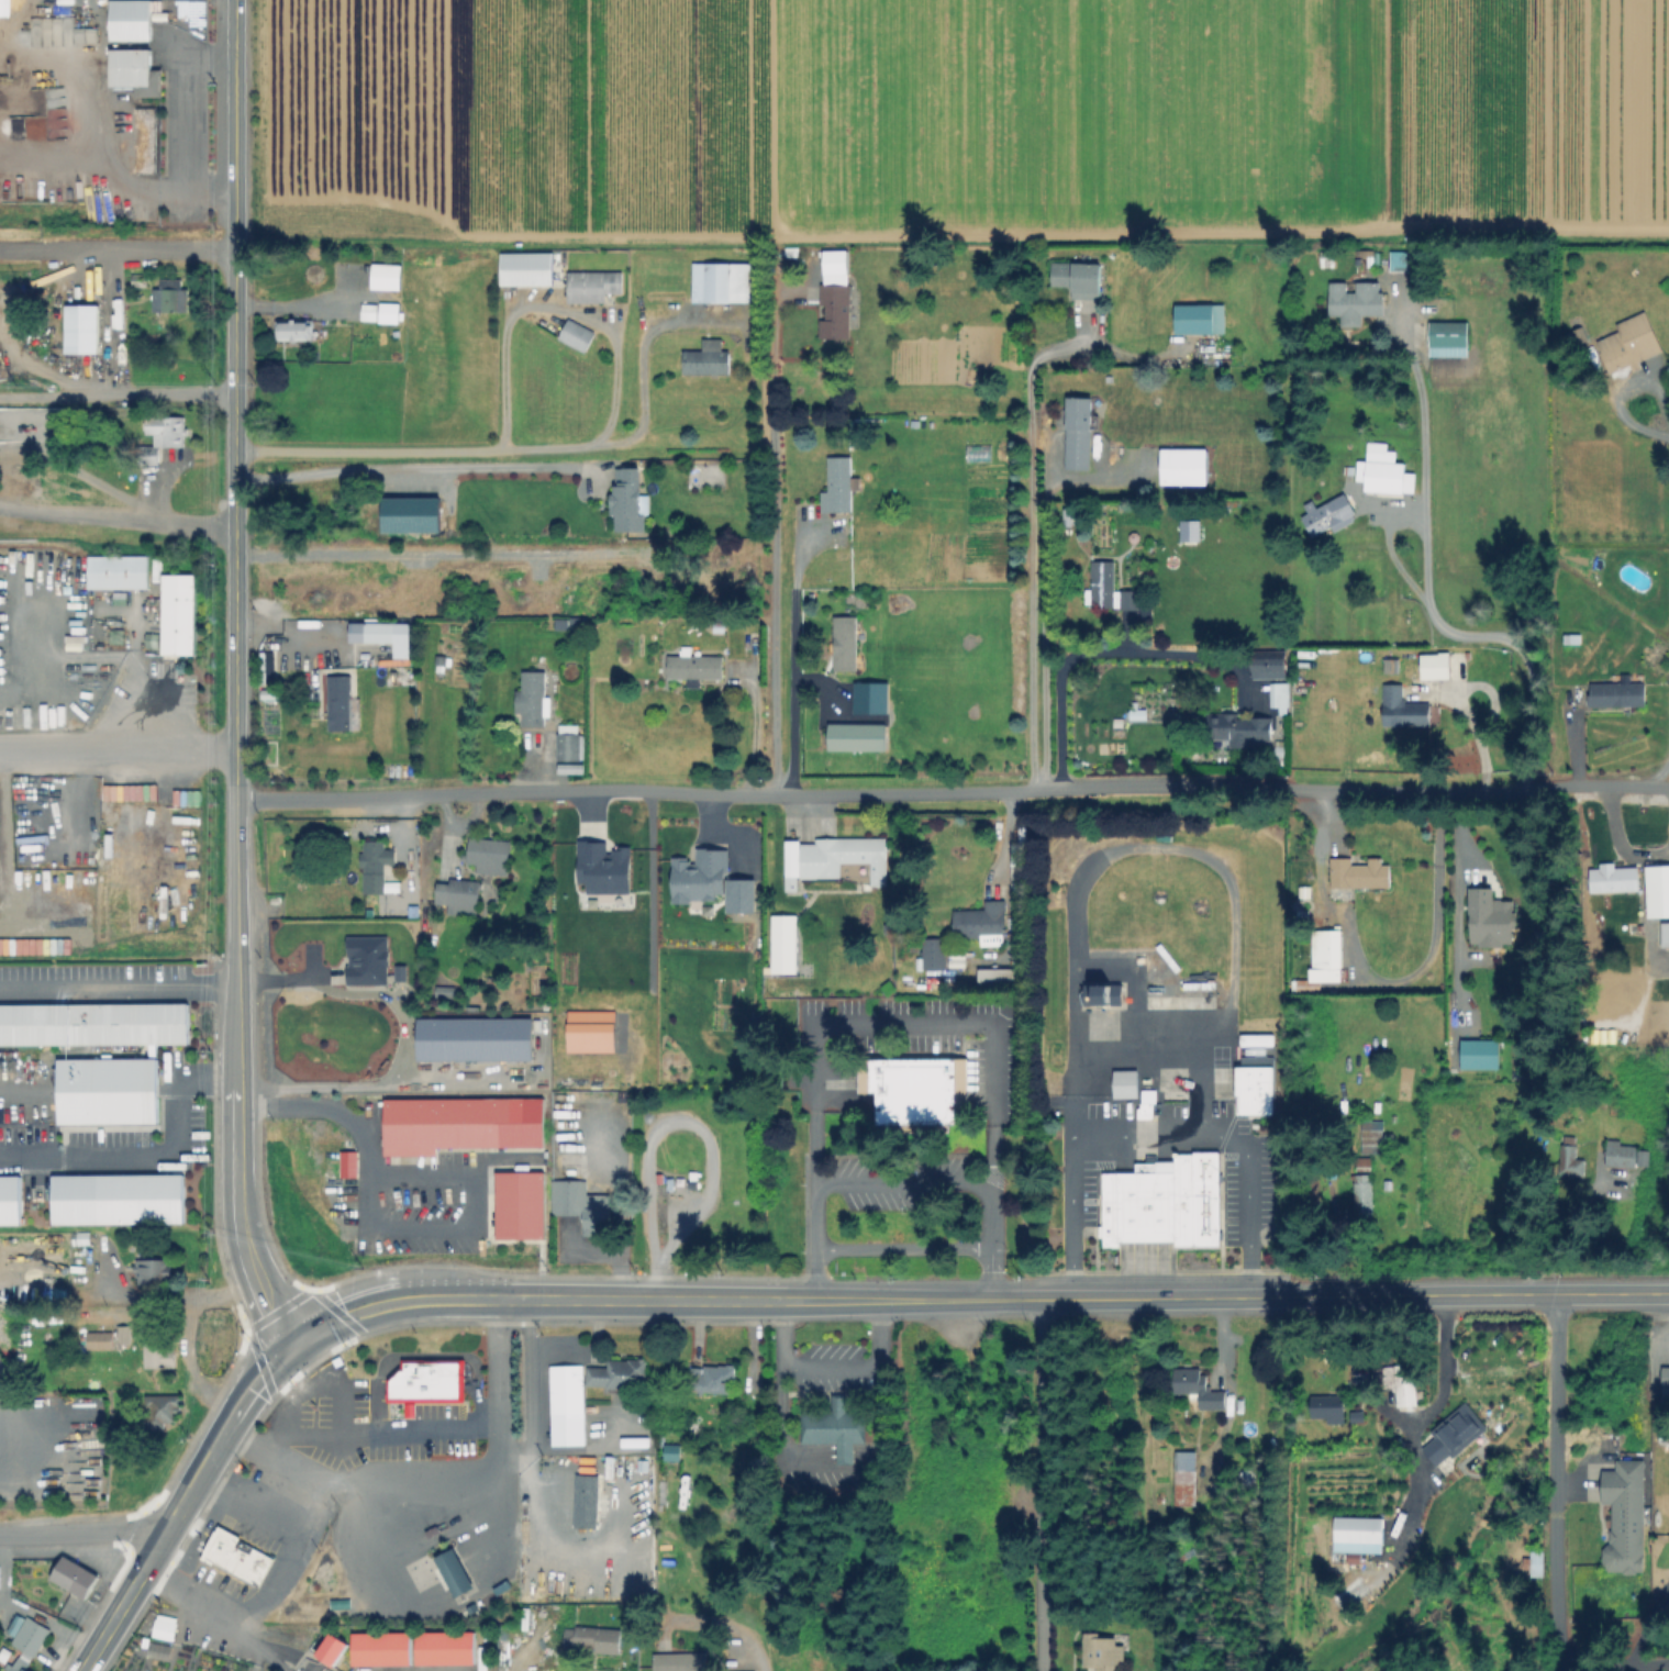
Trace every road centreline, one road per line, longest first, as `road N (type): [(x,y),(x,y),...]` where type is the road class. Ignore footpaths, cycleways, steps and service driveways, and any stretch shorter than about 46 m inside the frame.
road 1 (residential): [(237,801),(645,791),(786,798),(1160,784),(1576,792),(1642,789),(1668,766)]
road 2 (trunk): [(816,1300),(1668,1292)]
road 3 (secondary): [(237,0),(237,801)]
road 4 (trunk): [(390,1304),(798,1300)]
road 5 (trunk): [(84,1670),(237,1410),(297,1345)]
road 6 (residential): [(1562,1670),(1557,1293)]
road 7 (residential): [(1045,1299),(1042,1670)]
road 8 (secondary): [(238,1096),(244,1248),(271,1313),(297,1345)]
road 9 (residential): [(166,1539),(135,1530),(0,1535)]
road 10 (secondary): [(237,801),(241,956)]
road 11 (secondary): [(241,956),(238,1096)]

